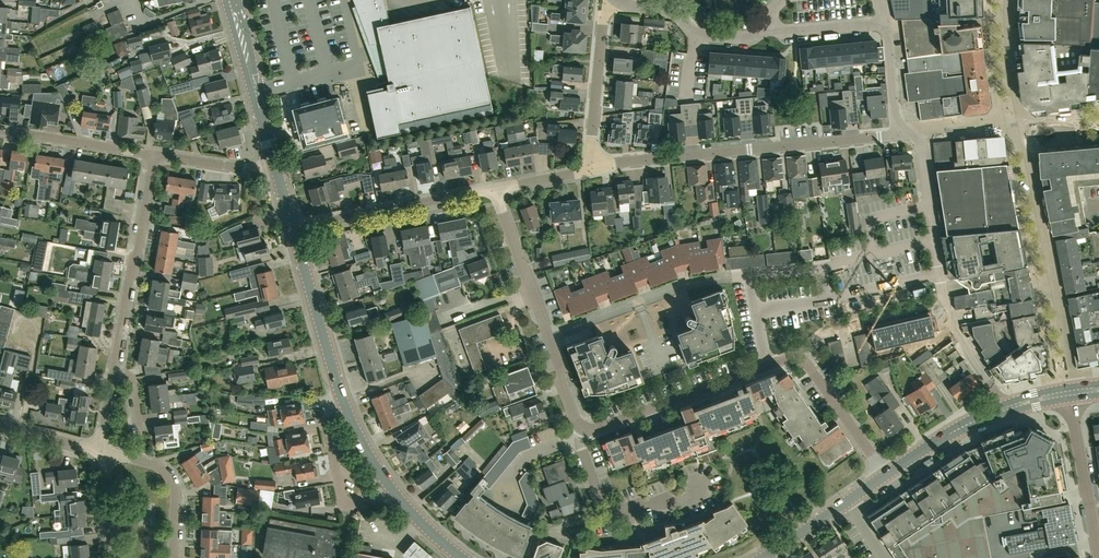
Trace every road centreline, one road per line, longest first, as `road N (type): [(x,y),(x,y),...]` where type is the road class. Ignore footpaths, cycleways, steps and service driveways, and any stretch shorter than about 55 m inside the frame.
road 1 (residential): [(589,170),(898,134)]
road 2 (residential): [(583,428),(800,359)]
road 3 (residential): [(153,155),(113,372)]
road 4 (residential): [(546,337),(687,283),(750,276)]
road 5 (residential): [(292,230),(493,190)]
road 6 (residential): [(616,0),(673,13),(701,36),(746,39),(767,25),(781,0)]
road 7 (residential): [(698,488),(684,501),(608,510),(581,448),(583,428)]
road 8 (residential): [(913,134),(922,145),(944,307)]
road 9 (secondary): [(342,399),(292,230)]
road 10 (residential): [(589,170),(602,25),(614,0)]
road 11 (secondary): [(274,165),(232,0)]
road 12 (residential): [(391,487),(354,504),(343,500),(326,410),(342,399)]
road 13 (residential): [(1098,552),(1069,393)]
road 14 (residential): [(546,337),(493,190)]
road 15 (residential): [(0,131),(153,155)]
road 16 (residential): [(887,475),(800,359)]
road 17 (tertiary): [(887,475),(1006,408)]
road 18 (residential): [(898,134),(879,0)]
road 19 (residential): [(274,165),(257,169),(153,155)]

